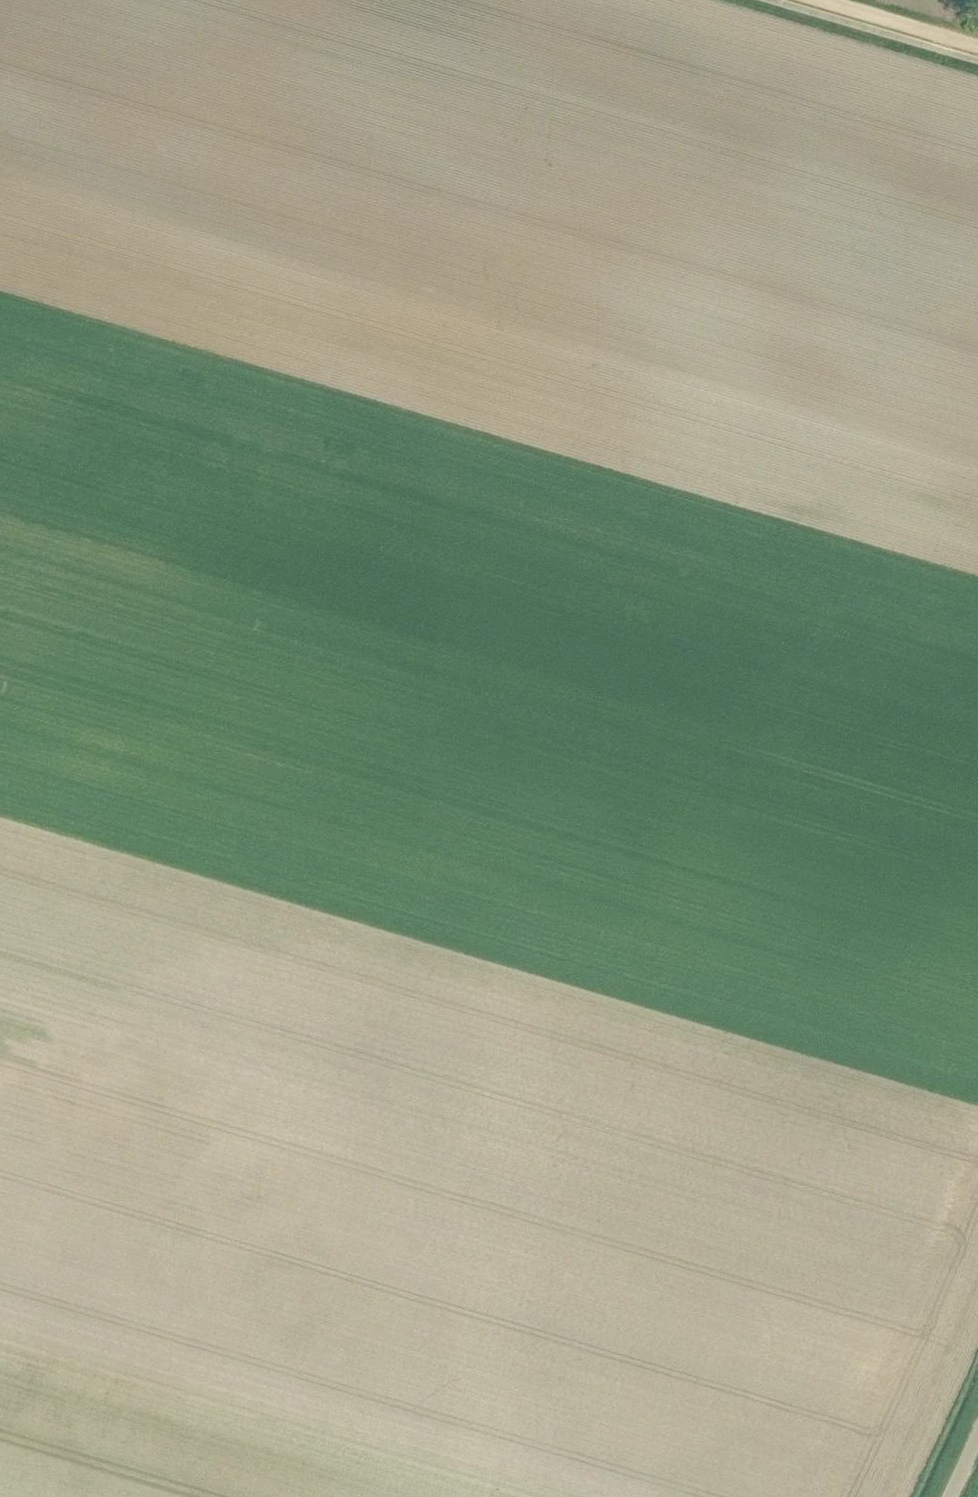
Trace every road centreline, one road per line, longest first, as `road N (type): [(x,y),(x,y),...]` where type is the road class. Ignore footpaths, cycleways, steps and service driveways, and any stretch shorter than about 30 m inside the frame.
road 1 (track): [(810,0),(977,50)]

